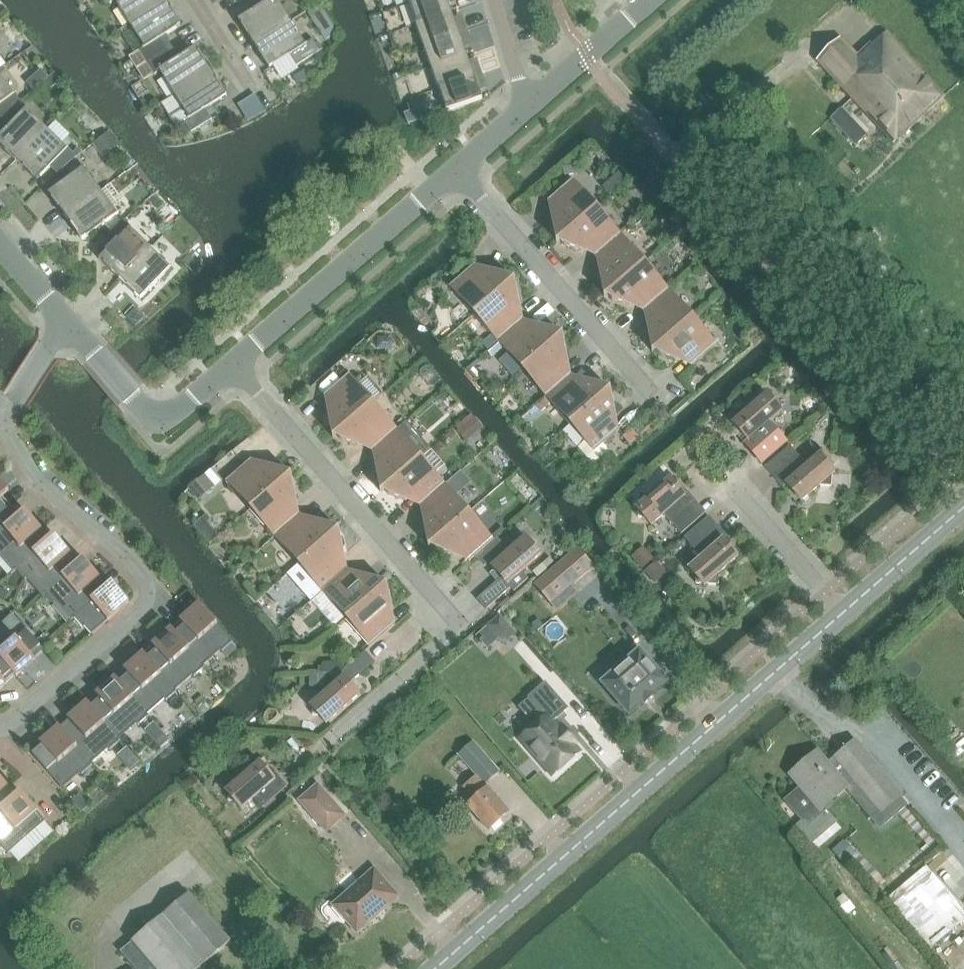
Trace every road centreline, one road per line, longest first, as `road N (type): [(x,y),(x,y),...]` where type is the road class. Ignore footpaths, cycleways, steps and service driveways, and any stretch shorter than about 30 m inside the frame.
road 1 (tertiary): [(435,968),(963,509)]
road 2 (residential): [(311,754),(461,624),(233,364)]
road 3 (residential): [(963,492),(664,144)]
road 4 (residential): [(1,738),(160,594),(5,421)]
road 5 (unclassified): [(233,364),(465,163)]
road 6 (residential): [(664,387),(465,163)]
road 7 (unclassified): [(233,364),(159,416),(66,315)]
road 8 (unclassified): [(527,107),(651,0)]
road 9 (residential): [(5,421),(66,315)]

